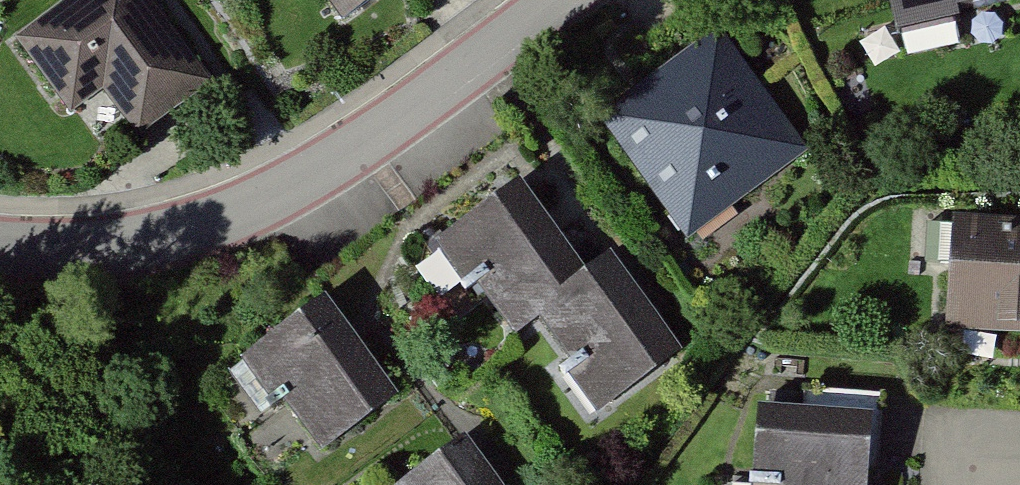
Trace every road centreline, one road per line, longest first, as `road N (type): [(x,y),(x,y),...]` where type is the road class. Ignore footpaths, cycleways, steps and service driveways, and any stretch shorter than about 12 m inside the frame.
road 1 (residential): [(0,241),(124,245),(287,189),(566,0)]

